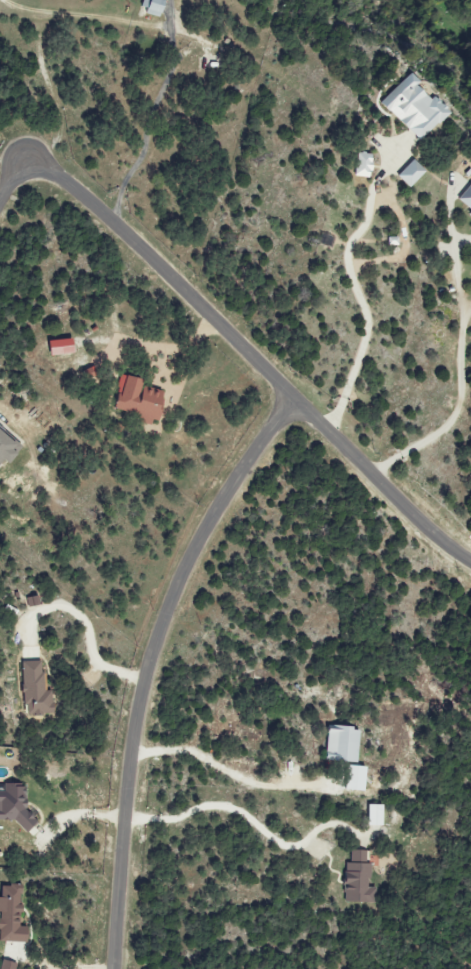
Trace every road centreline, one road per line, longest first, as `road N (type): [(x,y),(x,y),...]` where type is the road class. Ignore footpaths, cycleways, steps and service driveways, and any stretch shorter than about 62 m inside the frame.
road 1 (residential): [(0,201),(26,155),(71,188),(393,500),(470,562)]
road 2 (residential): [(114,968),(133,752),(160,624),(191,553),(295,397)]

